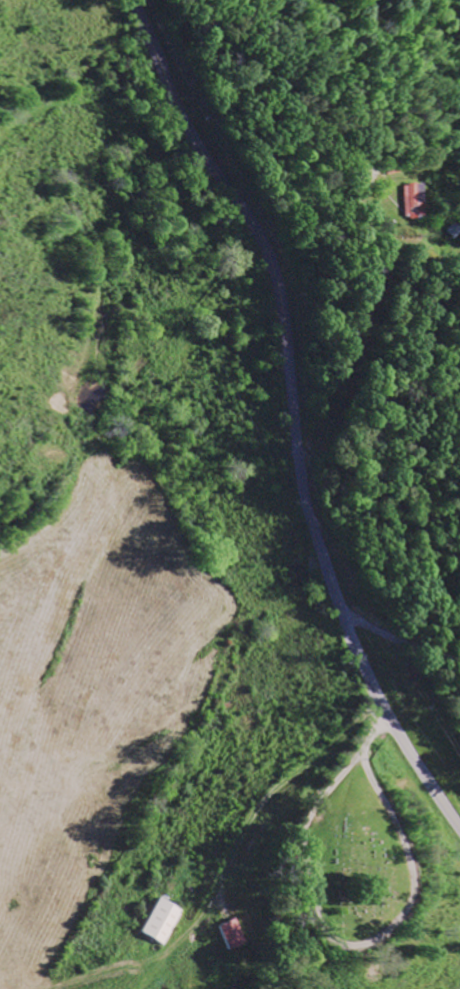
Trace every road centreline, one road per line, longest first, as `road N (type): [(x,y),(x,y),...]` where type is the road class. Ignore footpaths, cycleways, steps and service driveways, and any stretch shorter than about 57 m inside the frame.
road 1 (tertiary): [(459,827),(387,714),(340,611),(303,483),(283,304),(270,257),(192,135),(129,0)]
road 2 (residential): [(367,775),(360,751),(305,833),(323,927),(345,943),(382,932),(410,889),(404,856),(367,775)]
road 3 (residential): [(189,0),(341,150)]
road 4 (residential): [(340,611),(422,652),(459,660)]

